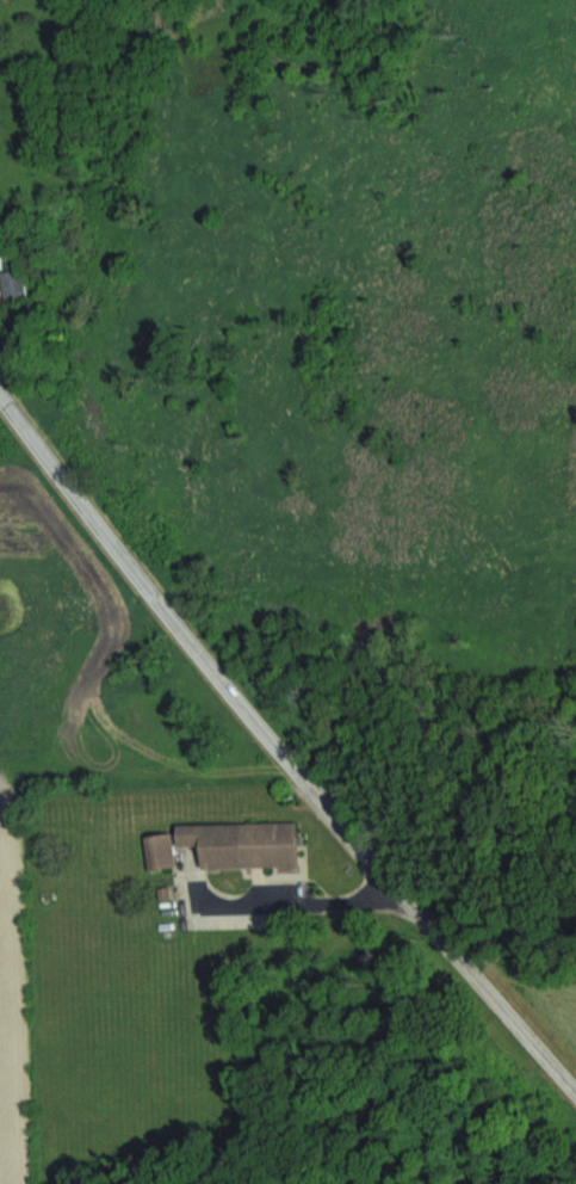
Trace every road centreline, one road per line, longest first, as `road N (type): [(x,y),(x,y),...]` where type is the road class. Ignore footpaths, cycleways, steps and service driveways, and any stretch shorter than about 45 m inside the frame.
road 1 (tertiary): [(575,1089),(224,686),(0,396)]

